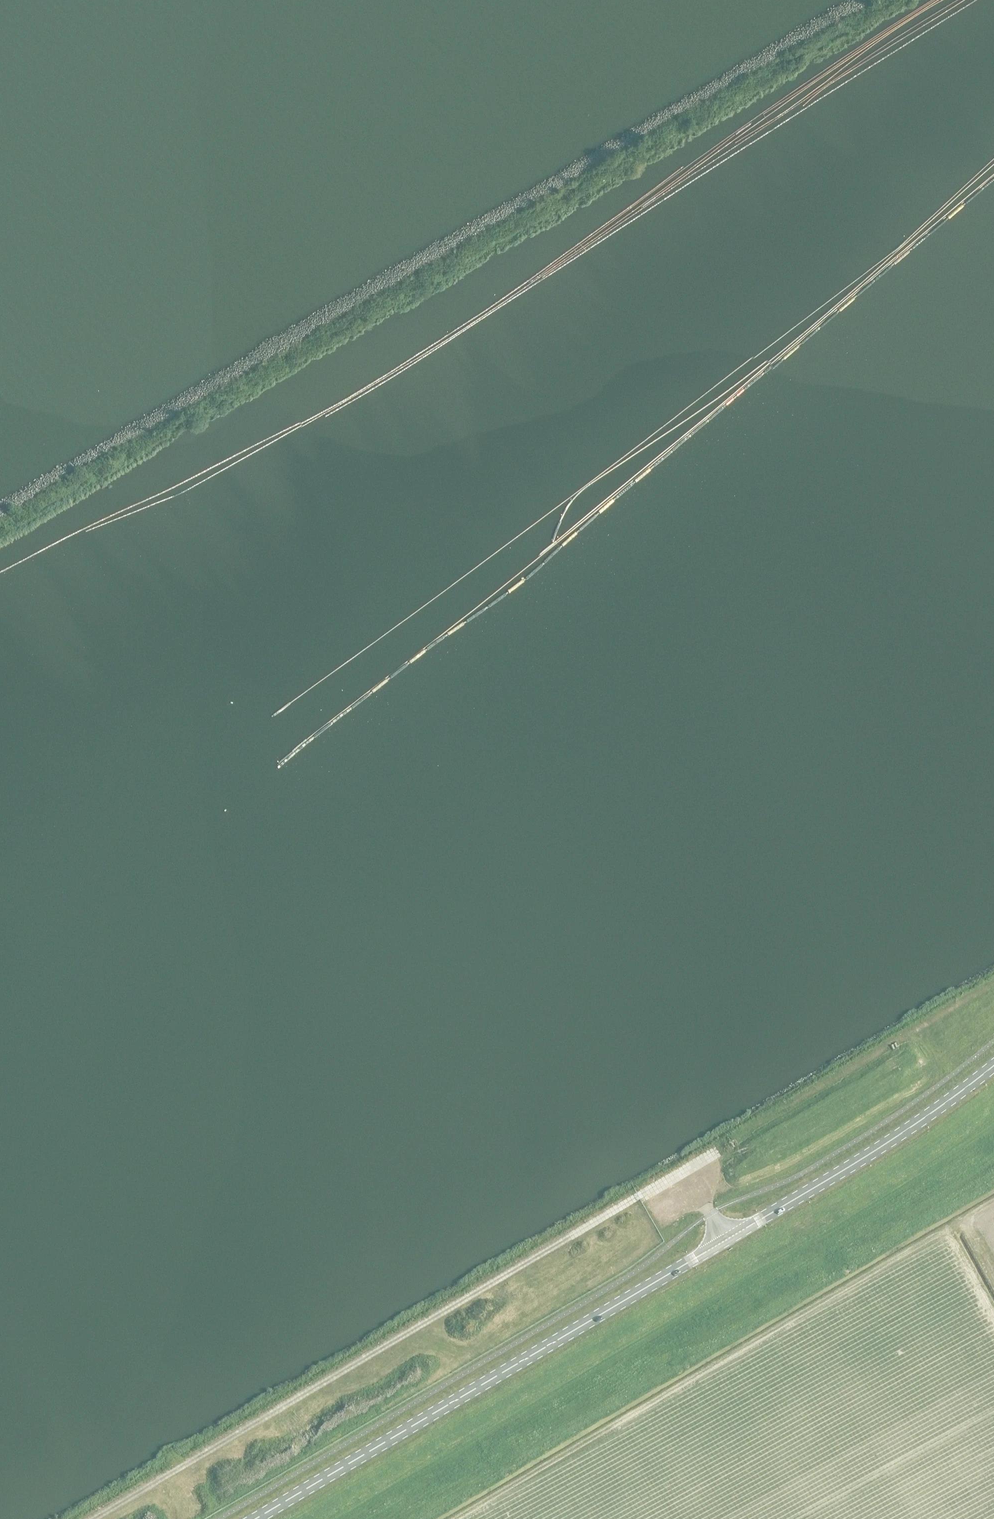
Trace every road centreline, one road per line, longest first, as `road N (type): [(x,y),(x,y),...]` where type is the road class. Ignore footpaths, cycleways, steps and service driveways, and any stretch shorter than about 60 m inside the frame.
road 1 (secondary): [(253,1518),(860,1161),(993,1065)]

